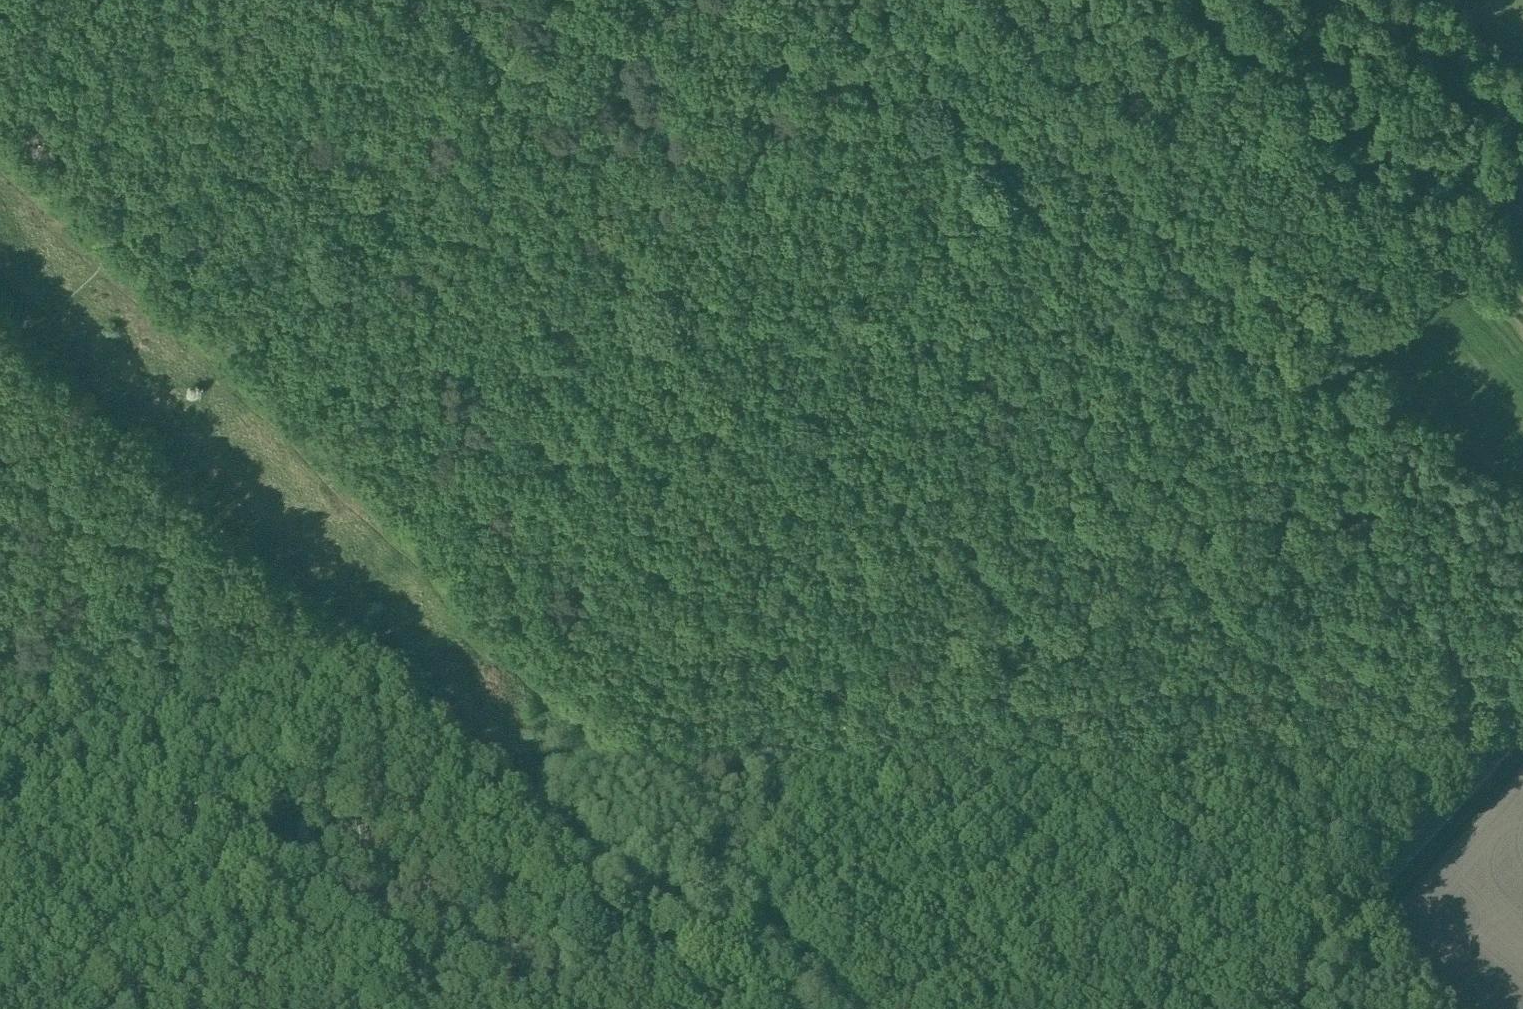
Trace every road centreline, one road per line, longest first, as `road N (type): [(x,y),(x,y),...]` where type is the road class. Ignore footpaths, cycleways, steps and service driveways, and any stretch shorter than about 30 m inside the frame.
road 1 (track): [(1478,774),(1407,651),(1184,414),(1096,290),(789,0)]
road 2 (unclassified): [(1274,1008),(1522,724)]

